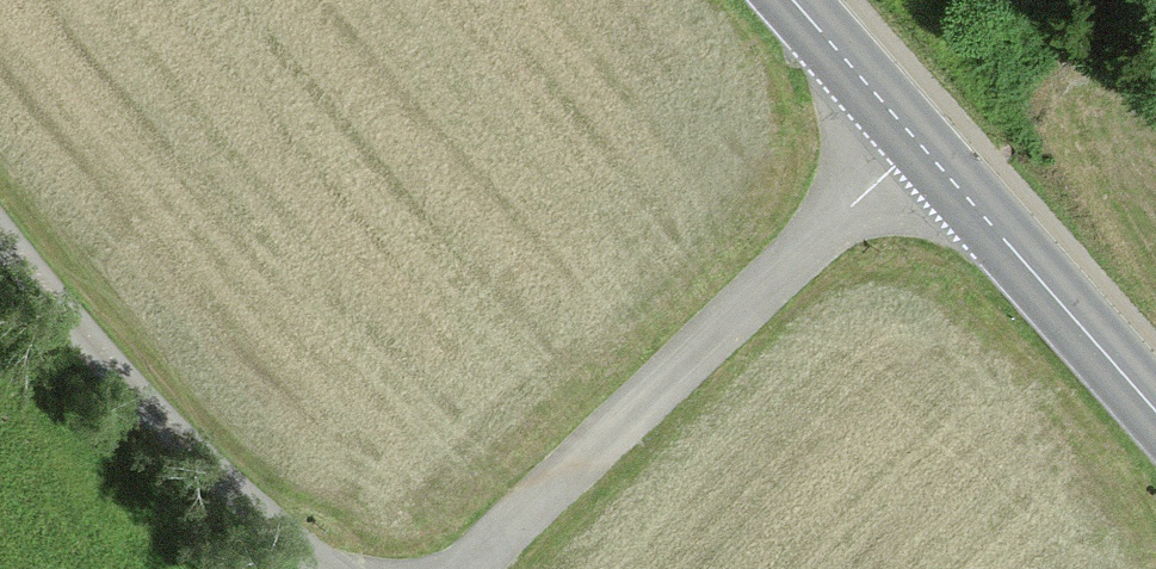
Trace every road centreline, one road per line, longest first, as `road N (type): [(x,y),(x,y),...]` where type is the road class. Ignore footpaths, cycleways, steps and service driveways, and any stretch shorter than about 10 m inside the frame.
road 1 (residential): [(476,568),(920,144)]
road 2 (unclassified): [(329,568),(208,464),(0,245)]
road 3 (secondary): [(920,144),(1155,411)]
road 4 (secondary): [(794,0),(920,144)]

